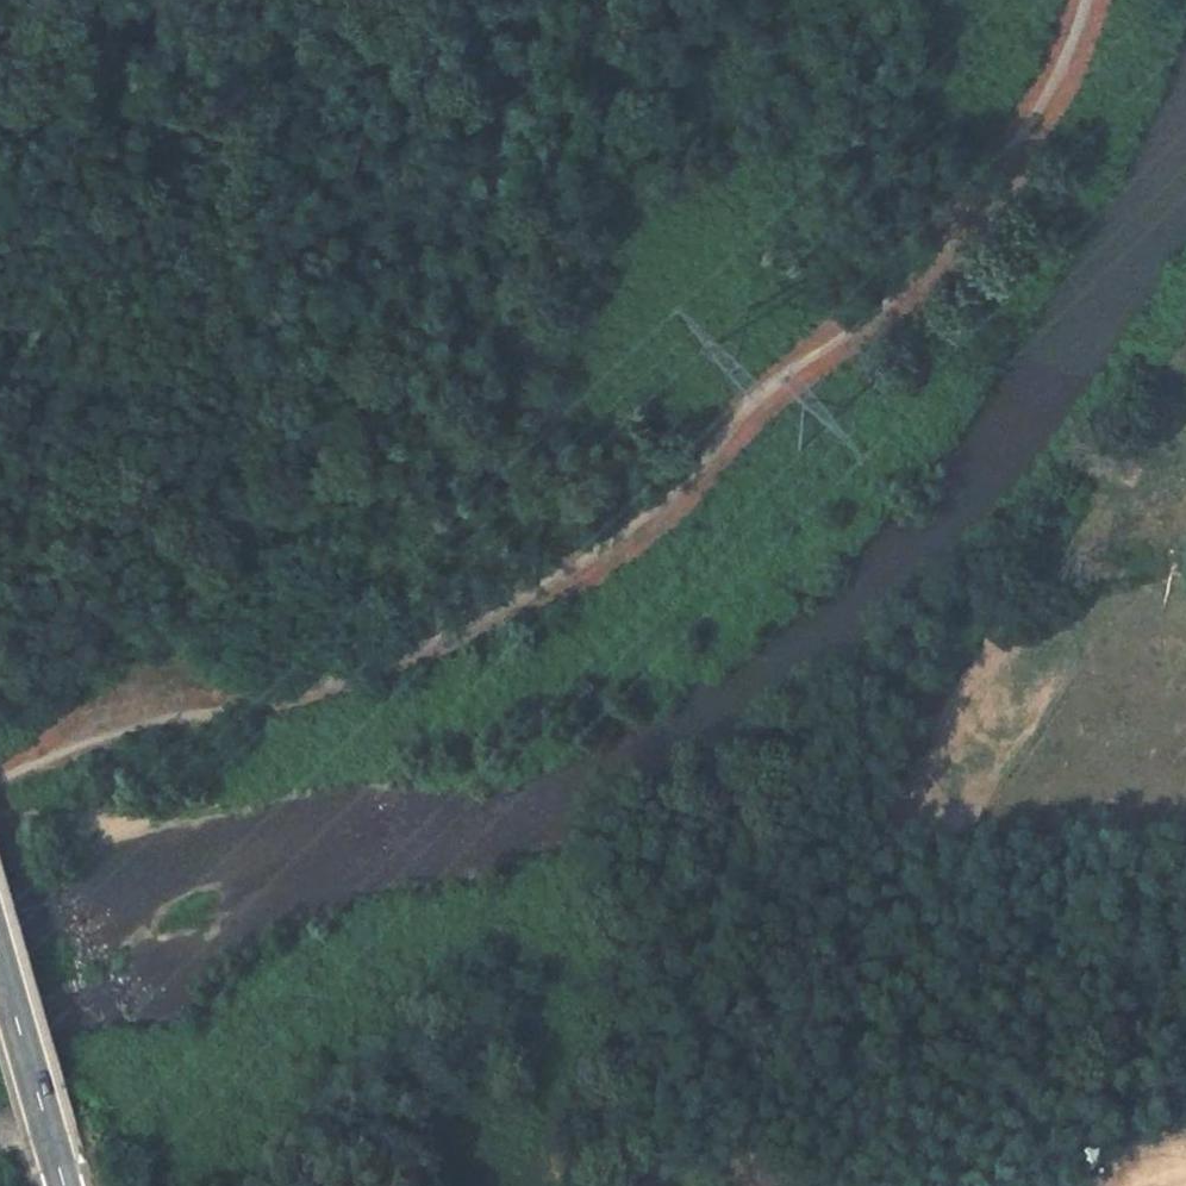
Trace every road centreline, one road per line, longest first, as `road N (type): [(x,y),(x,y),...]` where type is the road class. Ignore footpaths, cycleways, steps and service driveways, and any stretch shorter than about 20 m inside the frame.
road 1 (secondary): [(0,910),(79,1185)]

